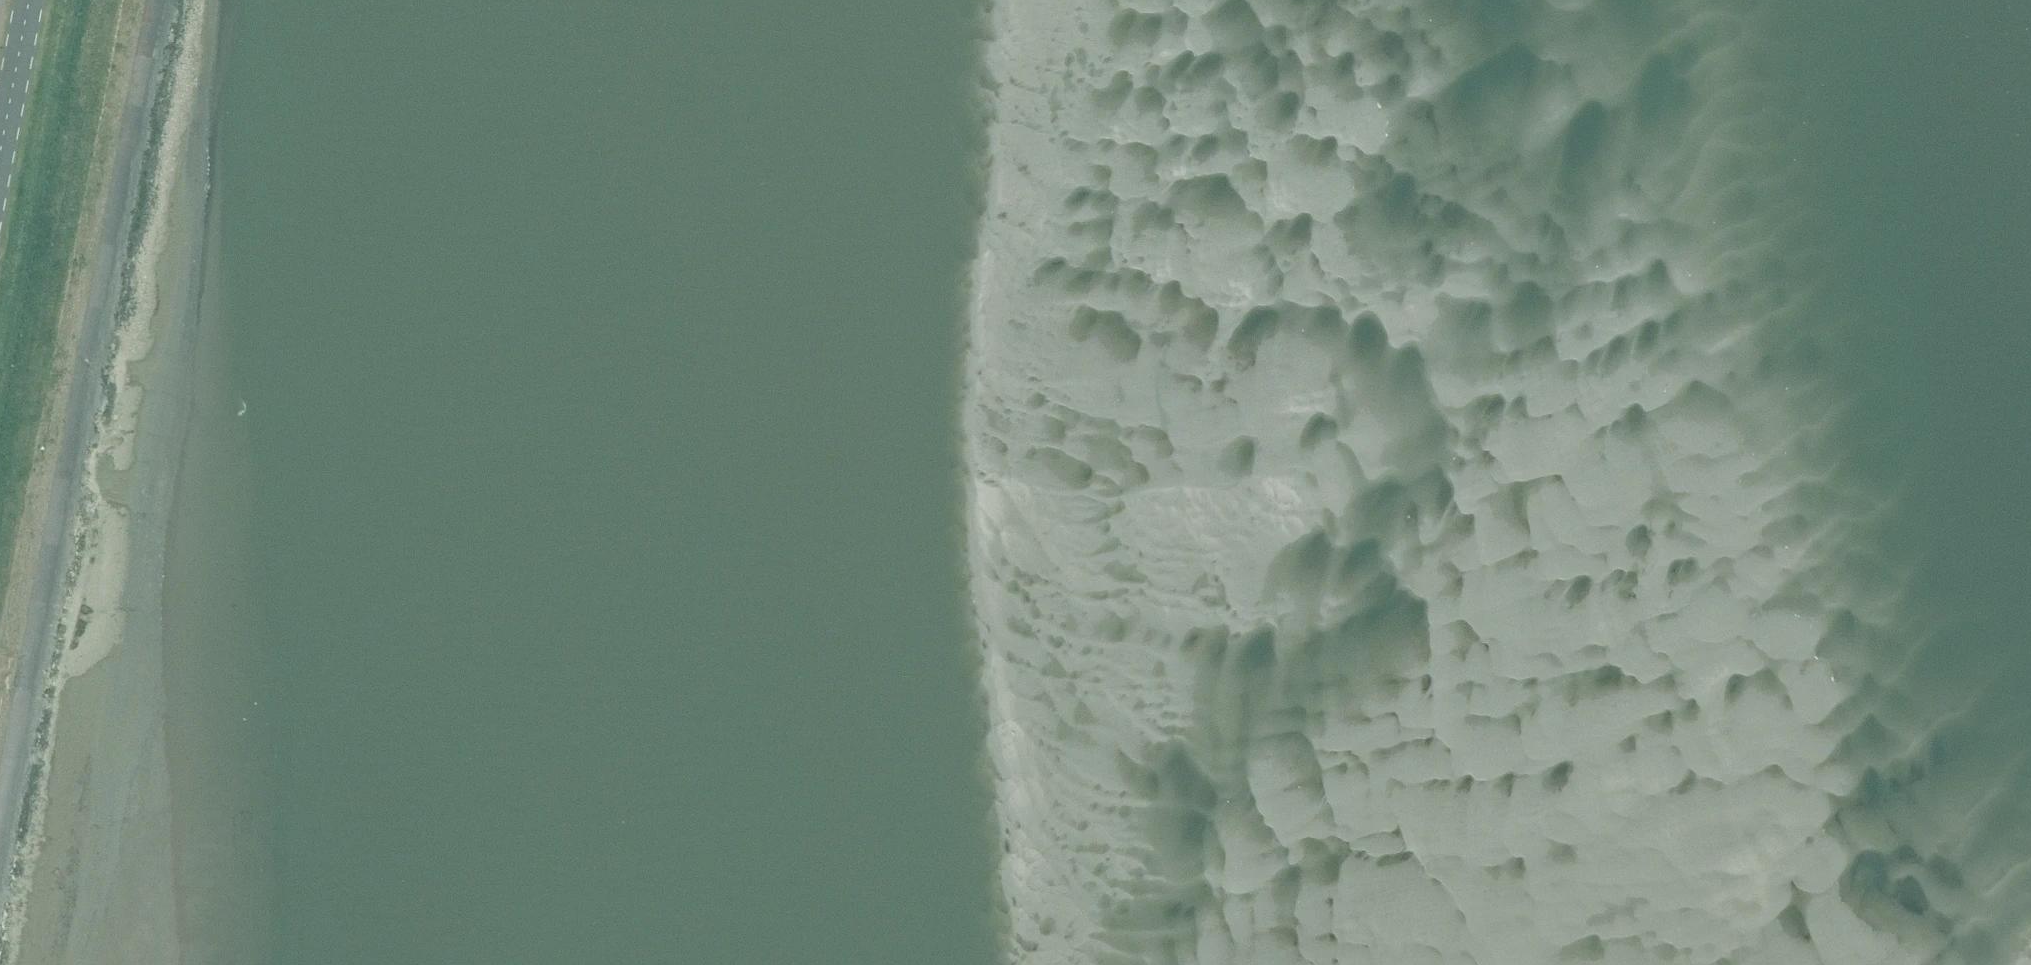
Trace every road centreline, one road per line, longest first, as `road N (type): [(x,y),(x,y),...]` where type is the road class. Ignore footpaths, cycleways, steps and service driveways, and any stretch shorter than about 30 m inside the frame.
road 1 (unclassified): [(0,154),(29,0)]

